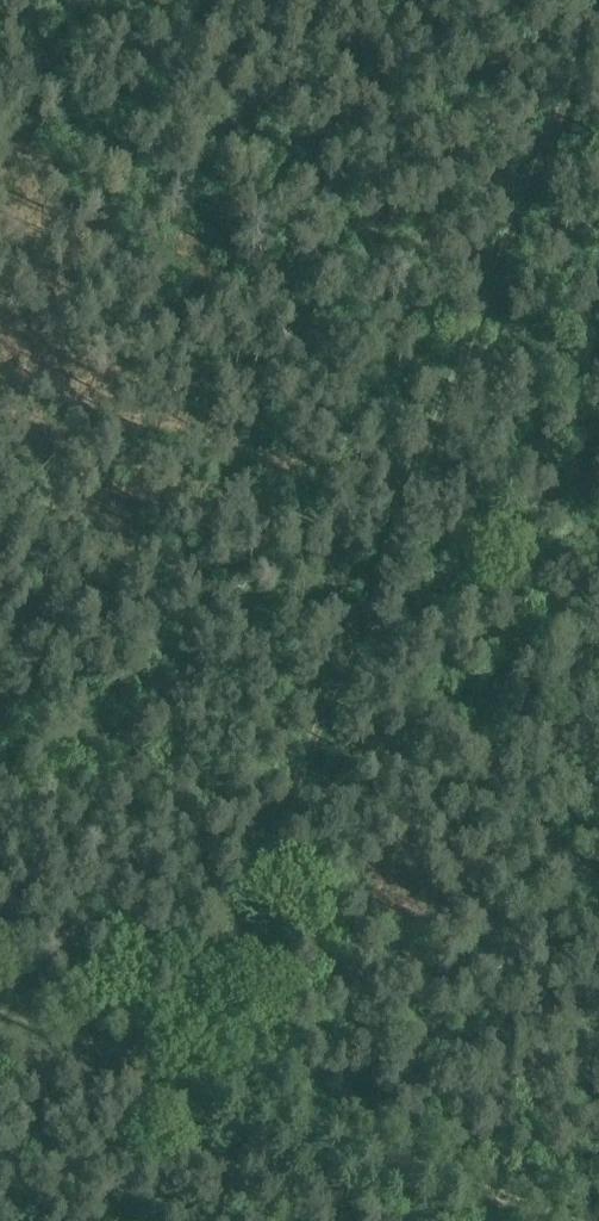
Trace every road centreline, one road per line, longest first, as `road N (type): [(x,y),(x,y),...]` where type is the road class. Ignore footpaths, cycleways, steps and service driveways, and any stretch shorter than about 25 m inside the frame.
road 1 (track): [(177,1077),(598,8)]
road 2 (track): [(573,1220),(177,1077)]
road 3 (track): [(177,1077),(0,1005)]
road 4 (track): [(119,1220),(177,1077)]

